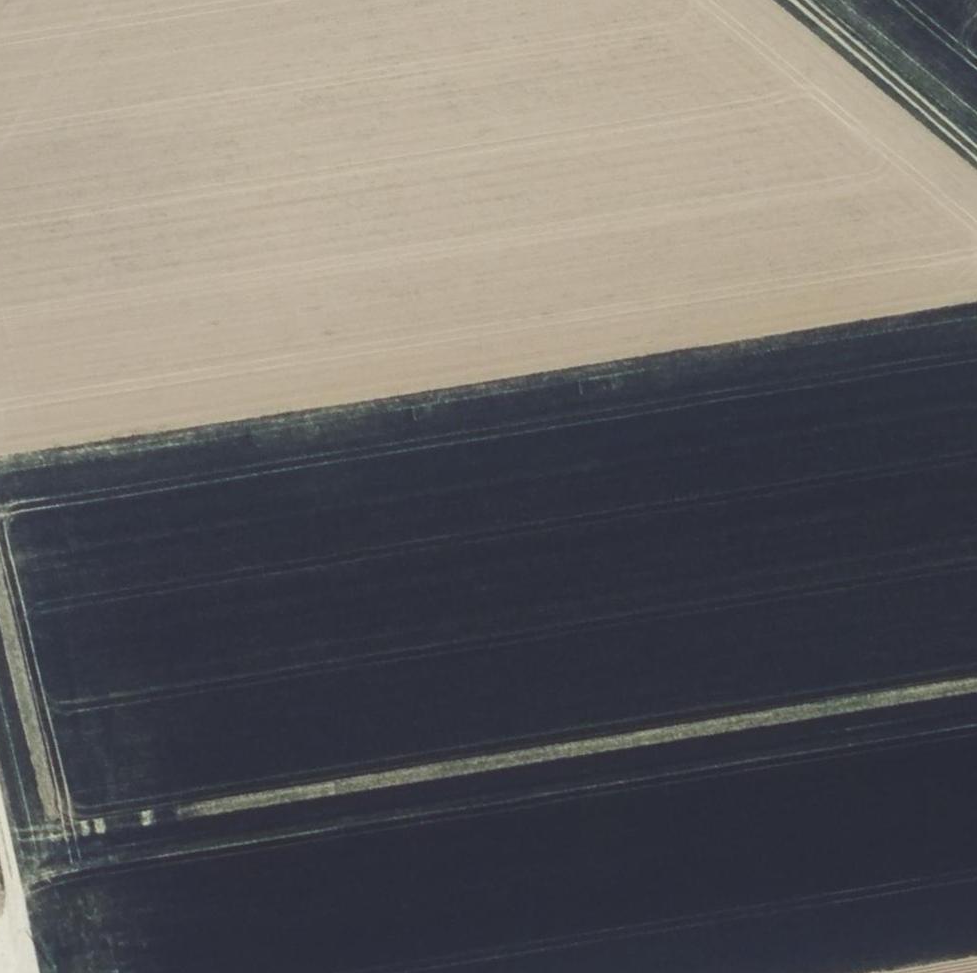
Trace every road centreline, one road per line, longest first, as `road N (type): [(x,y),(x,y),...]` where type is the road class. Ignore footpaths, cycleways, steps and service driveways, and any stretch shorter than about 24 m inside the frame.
road 1 (track): [(976,154),(792,0)]
road 2 (track): [(0,824),(33,972)]

